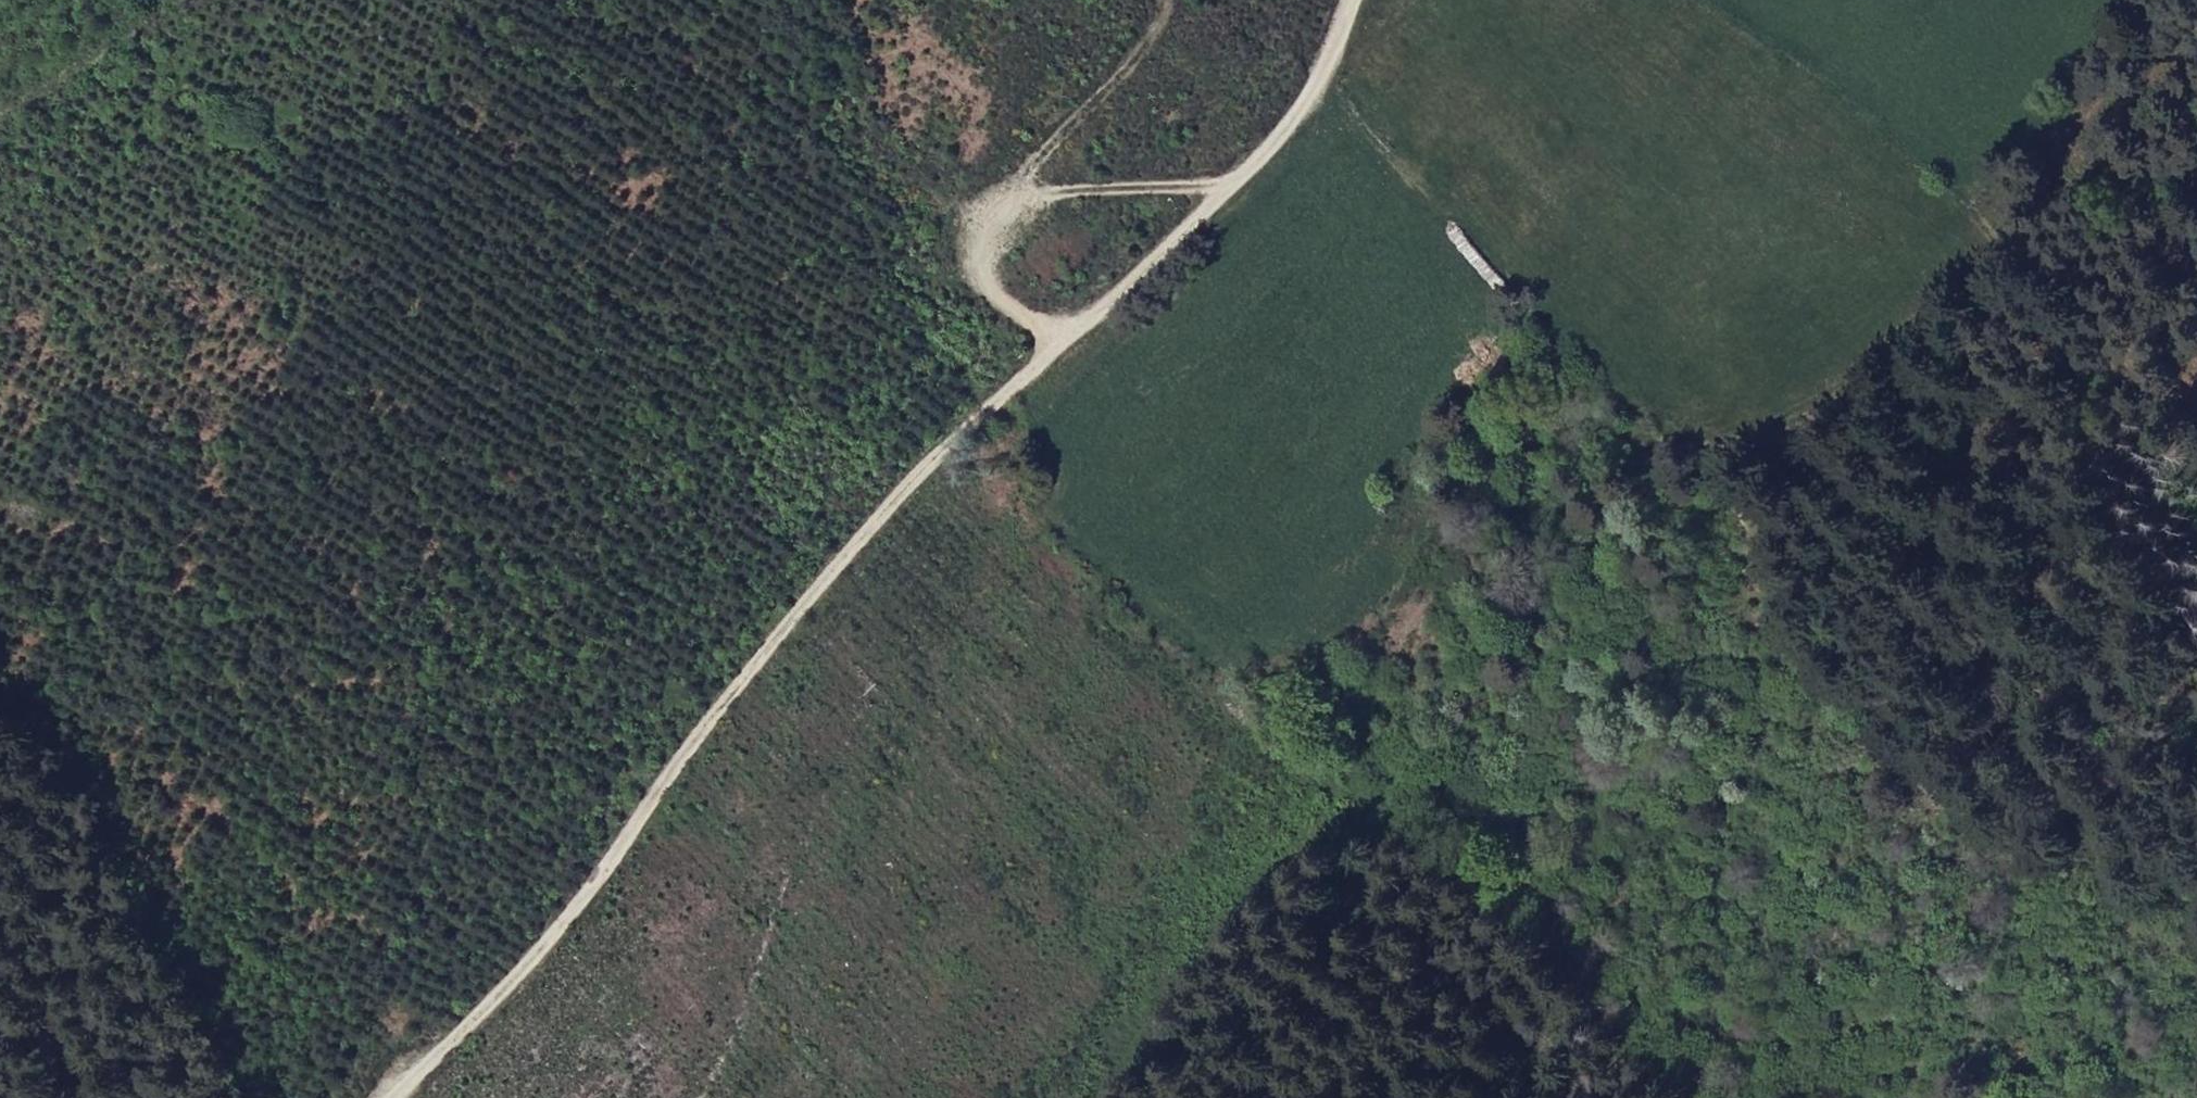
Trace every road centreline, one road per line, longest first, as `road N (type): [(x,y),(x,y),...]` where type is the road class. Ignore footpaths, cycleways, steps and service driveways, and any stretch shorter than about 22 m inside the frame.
road 1 (track): [(1362,0),(1337,68),(812,587),(541,912),(372,1097)]
road 2 (track): [(1219,185),(1031,183),(984,203),(967,238),(983,277),(1066,336)]

